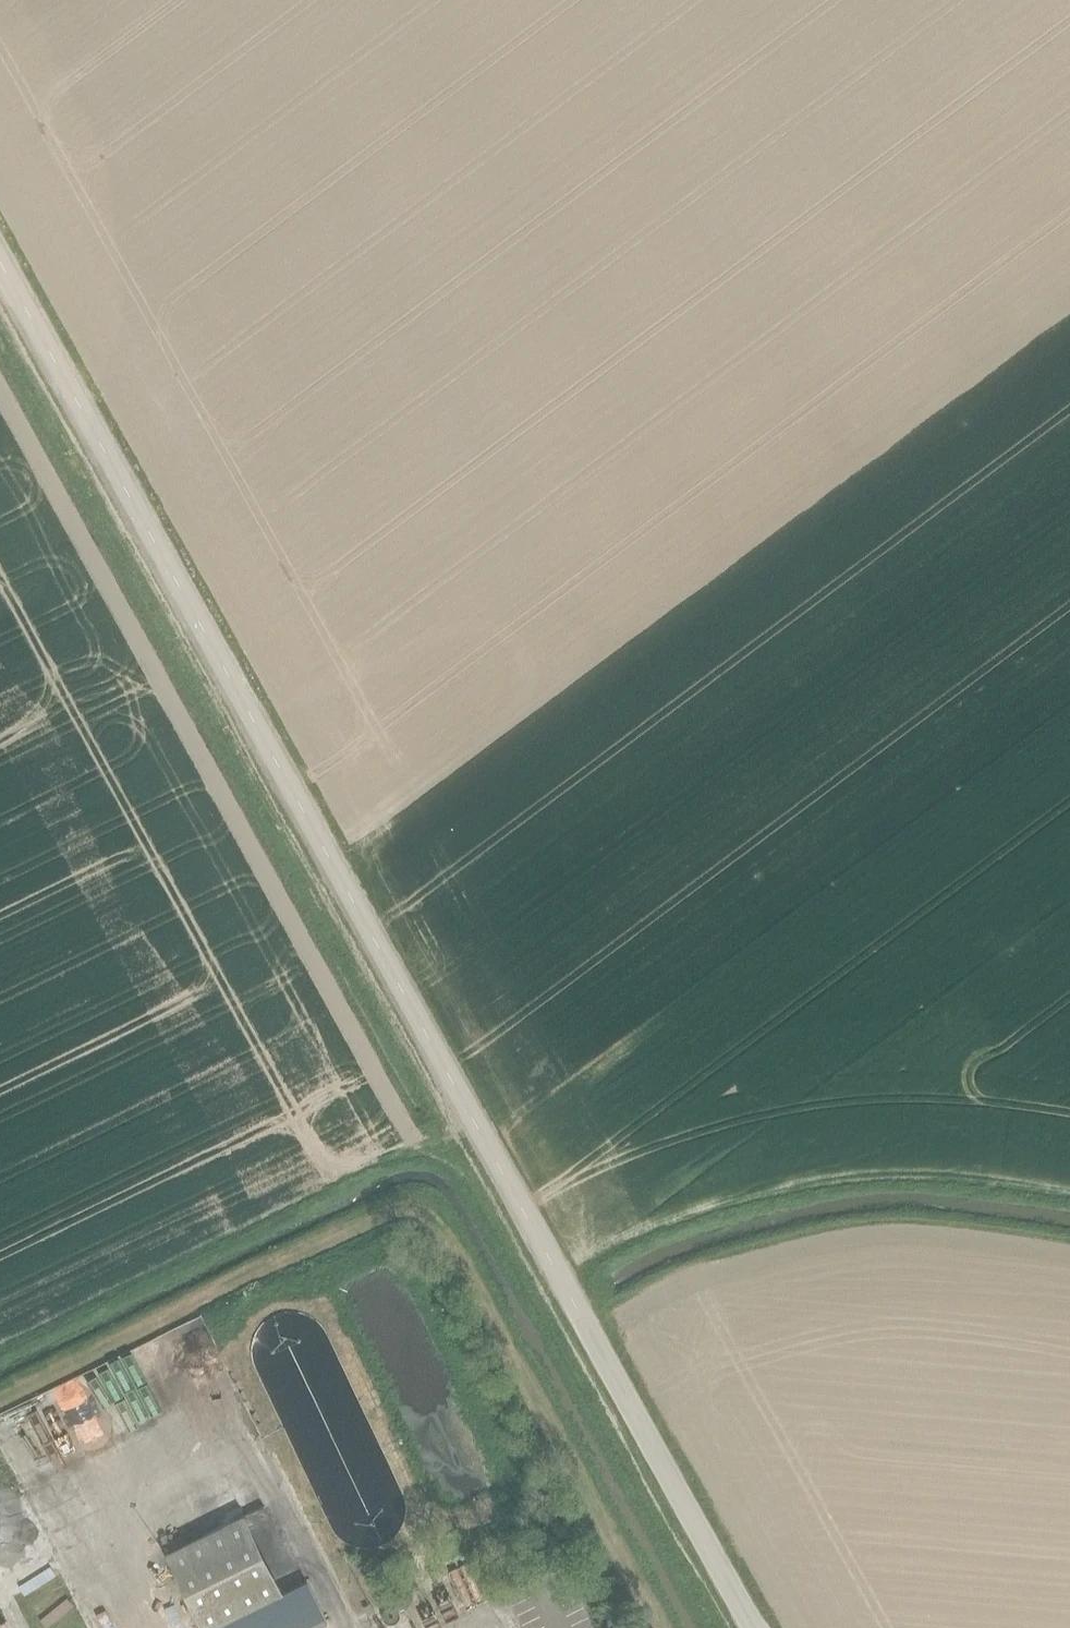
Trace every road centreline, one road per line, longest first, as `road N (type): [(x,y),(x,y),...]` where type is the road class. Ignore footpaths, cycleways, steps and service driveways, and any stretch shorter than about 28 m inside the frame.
road 1 (tertiary): [(752,1627),(0,259)]

